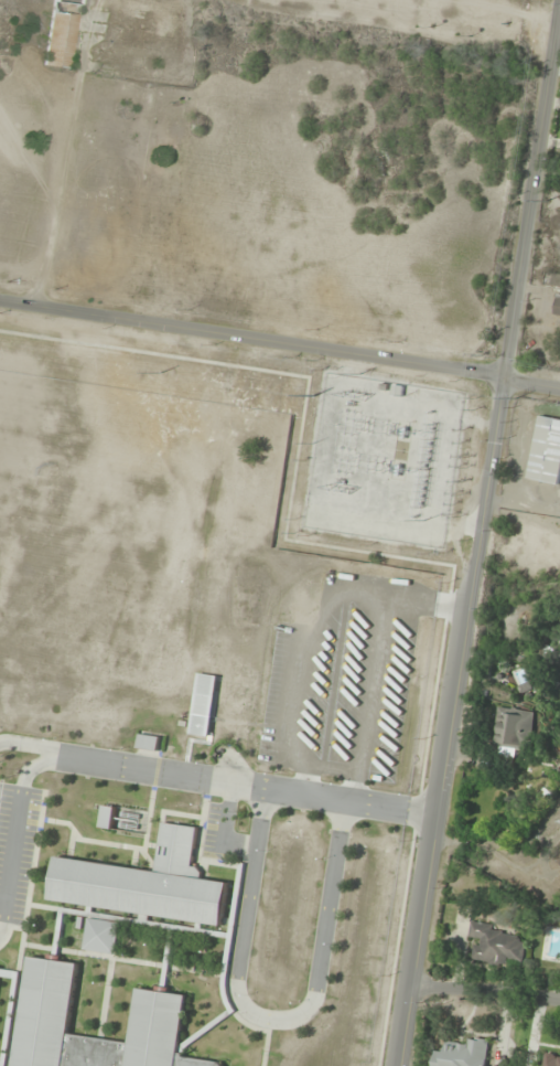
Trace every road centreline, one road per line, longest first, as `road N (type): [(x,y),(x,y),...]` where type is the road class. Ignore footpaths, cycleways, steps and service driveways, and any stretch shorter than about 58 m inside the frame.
road 1 (tertiary): [(406,1065),(507,382)]
road 2 (tertiary): [(507,382),(0,302)]
road 3 (tertiary): [(559,2),(507,382)]
road 4 (residential): [(419,985),(559,1009)]

